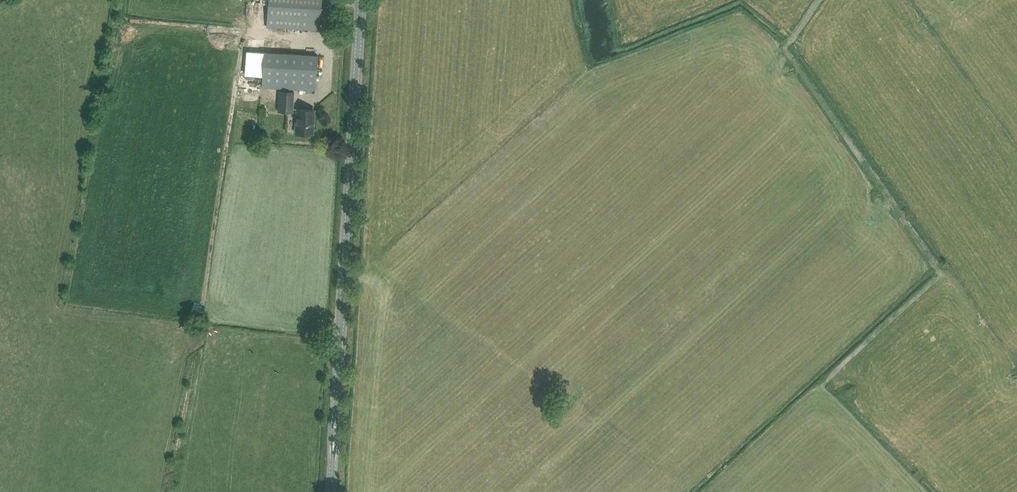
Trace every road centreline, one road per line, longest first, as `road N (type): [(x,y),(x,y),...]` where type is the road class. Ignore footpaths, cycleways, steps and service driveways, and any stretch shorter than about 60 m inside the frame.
road 1 (tertiary): [(331,491),(361,0)]

